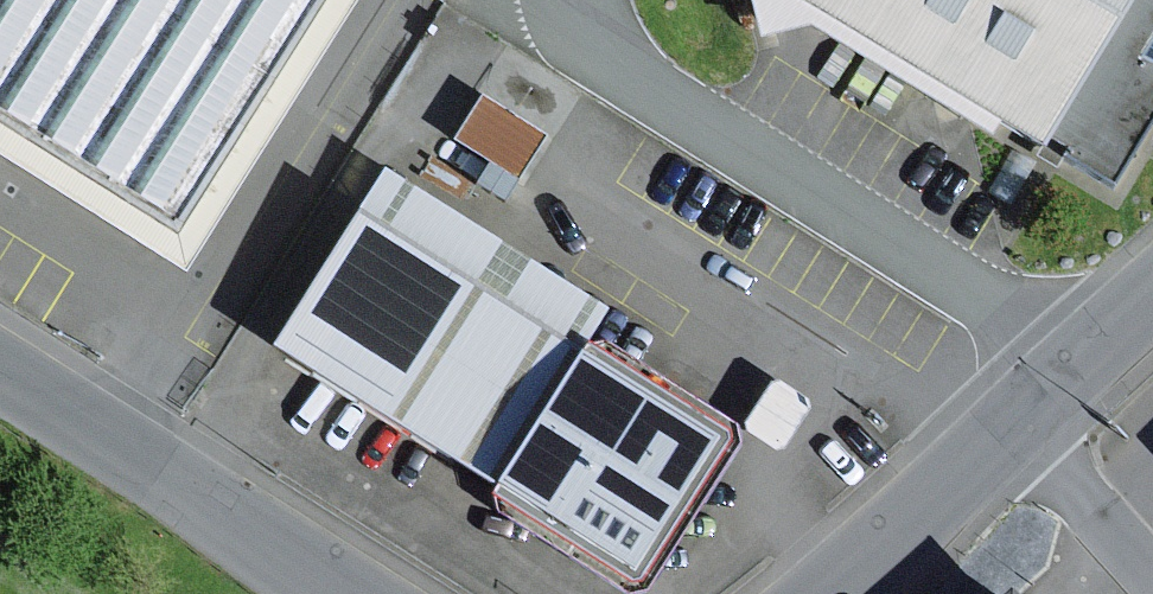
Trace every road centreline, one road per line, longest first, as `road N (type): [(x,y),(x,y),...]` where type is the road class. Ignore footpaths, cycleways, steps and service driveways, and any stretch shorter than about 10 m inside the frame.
road 1 (residential): [(1073,368),(1037,329),(619,67),(592,34),(586,0)]
road 2 (tertiary): [(350,593),(206,490),(0,361)]
road 3 (tertiary): [(834,593),(1009,428)]
road 4 (residential): [(1152,586),(1009,428)]

